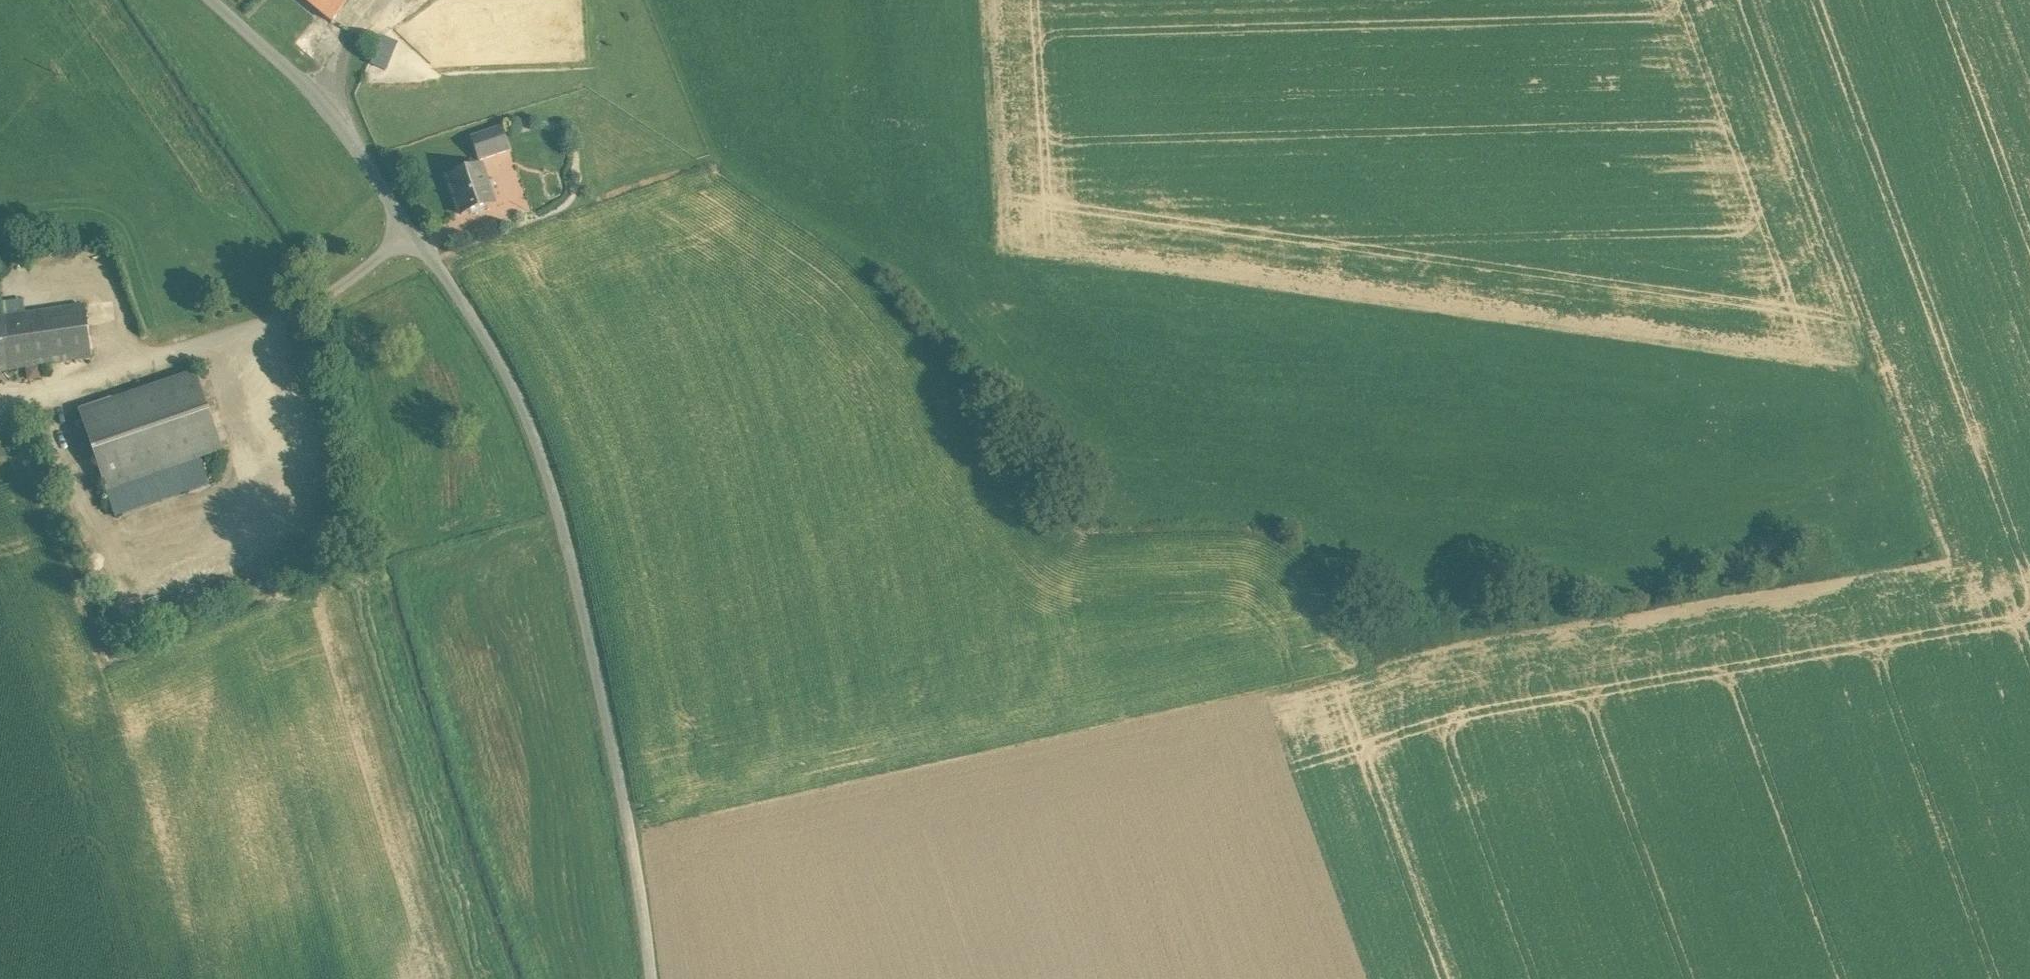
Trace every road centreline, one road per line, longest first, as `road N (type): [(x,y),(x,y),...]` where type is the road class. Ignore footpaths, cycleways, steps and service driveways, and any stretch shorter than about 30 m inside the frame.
road 1 (unclassified): [(659,978),(593,612),(552,464),(519,388),(478,313),(311,89),(215,0)]

